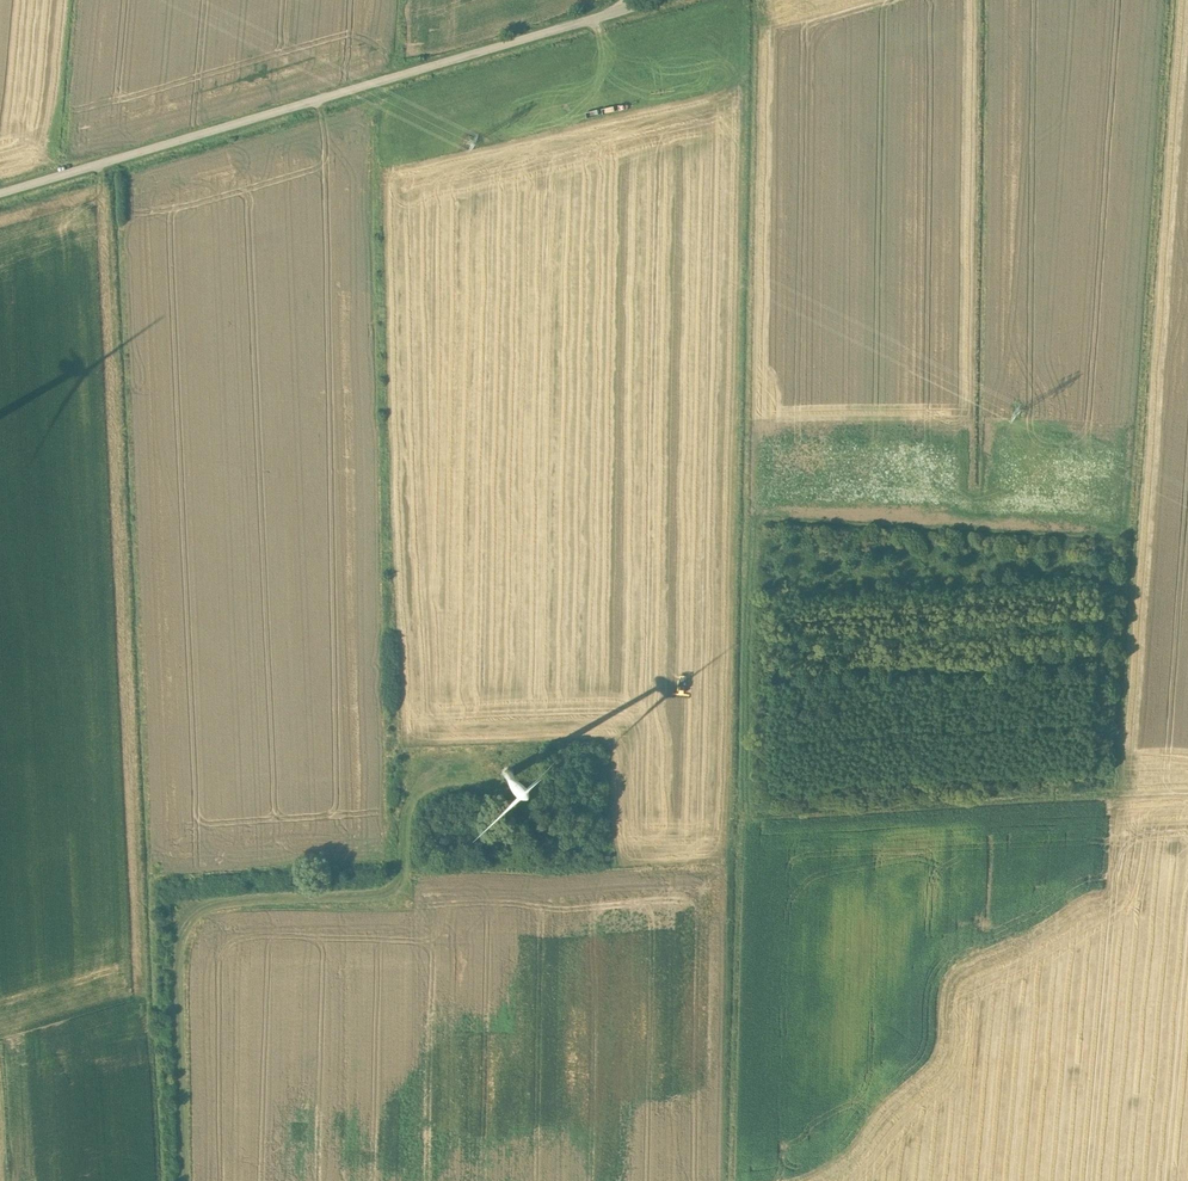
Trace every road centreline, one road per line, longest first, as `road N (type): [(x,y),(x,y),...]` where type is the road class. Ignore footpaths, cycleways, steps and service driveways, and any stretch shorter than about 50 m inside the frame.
road 1 (unclassified): [(0,190),(646,0)]
road 2 (track): [(507,799),(436,790),(418,798),(405,822),(404,862),(387,887),(231,896),(191,909),(178,950),(186,1180)]

